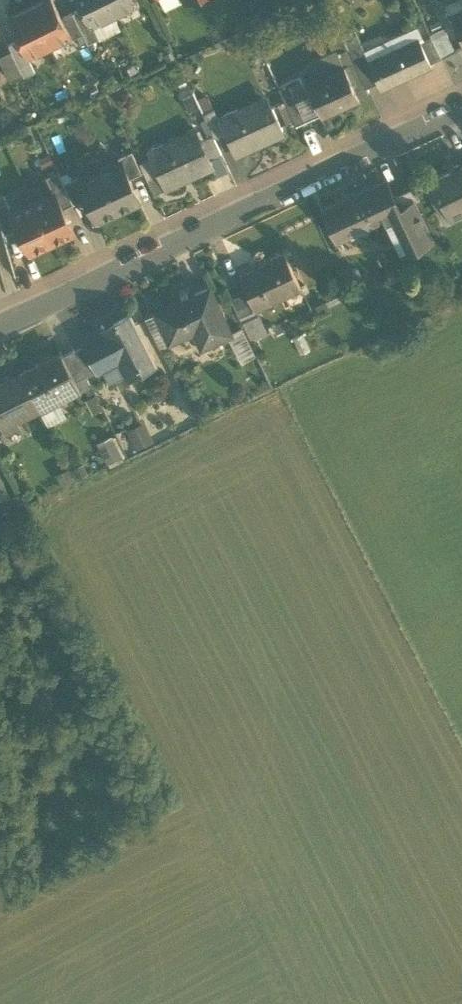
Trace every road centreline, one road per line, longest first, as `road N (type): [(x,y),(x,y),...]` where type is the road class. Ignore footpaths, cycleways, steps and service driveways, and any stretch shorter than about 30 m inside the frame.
road 1 (tertiary): [(0,327),(461,111)]

